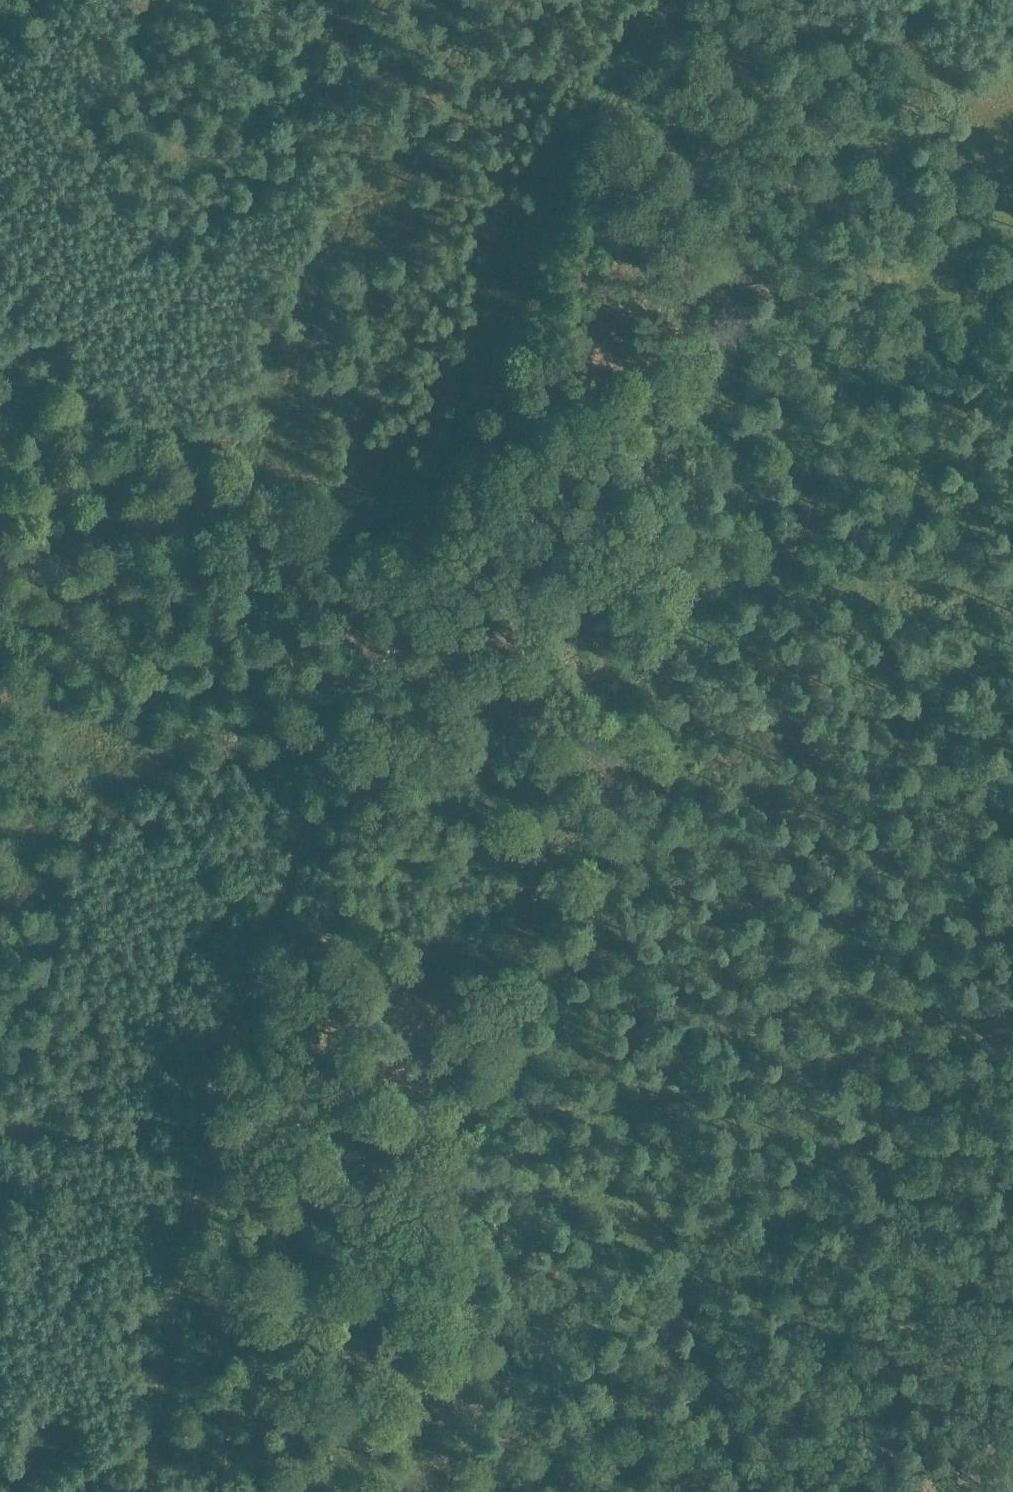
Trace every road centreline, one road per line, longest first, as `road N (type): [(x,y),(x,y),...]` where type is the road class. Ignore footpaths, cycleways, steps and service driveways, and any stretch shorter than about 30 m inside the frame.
road 1 (track): [(685,0),(638,75),(521,319),(224,1042),(197,1157),(167,1398),(167,1491)]
road 2 (track): [(1012,1047),(681,1102),(197,1157),(0,1136)]

